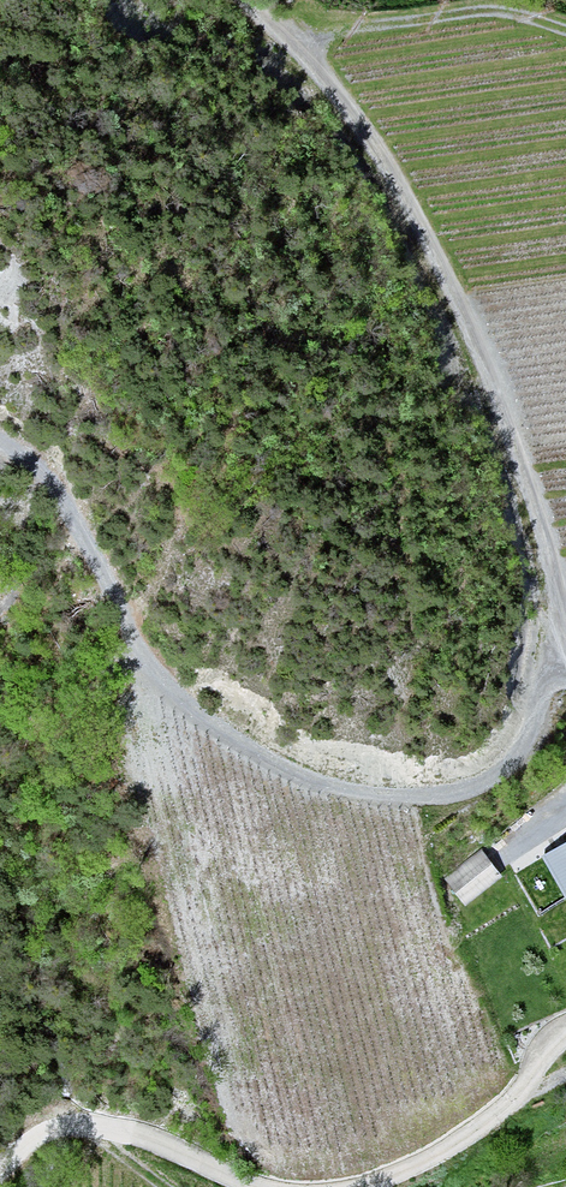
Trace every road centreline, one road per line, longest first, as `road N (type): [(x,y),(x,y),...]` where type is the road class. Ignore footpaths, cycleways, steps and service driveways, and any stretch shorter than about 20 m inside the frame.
road 1 (track): [(565,634),(530,687),(528,728),(511,762),(468,794),(372,799),(302,778),(203,720),(141,651),(63,479),(0,439)]
road 2 (track): [(565,633),(513,429),(434,250),(356,129),(224,0)]
road 3 (track): [(0,1174),(26,1135),(60,1119),(150,1141),(253,1186)]
road 4 (track): [(367,1186),(440,1159),(521,1096),(565,1039)]

